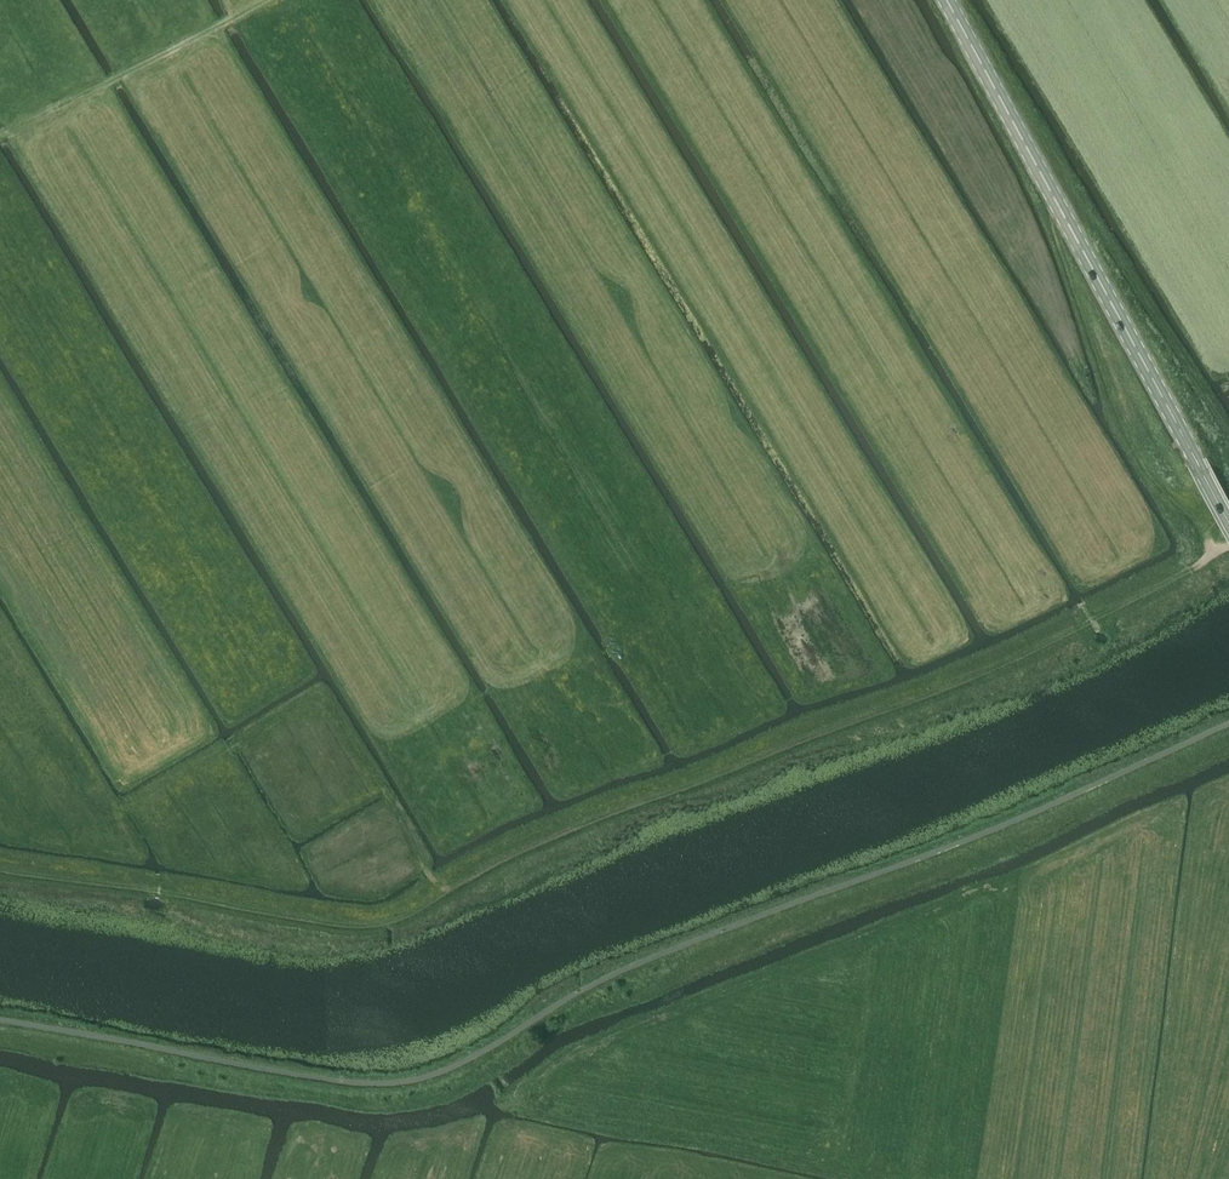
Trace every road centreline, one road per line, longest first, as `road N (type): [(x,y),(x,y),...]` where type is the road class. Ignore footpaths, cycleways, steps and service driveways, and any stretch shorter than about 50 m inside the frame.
road 1 (track): [(1190,571),(978,672),(856,712),(715,777),(505,848),(419,907),(354,929),(0,862)]
road 2 (track): [(0,643),(96,812),(114,811),(320,696),(445,889)]
road 3 (secondary): [(1228,519),(948,0)]
road 4 (track): [(6,134),(258,0)]

